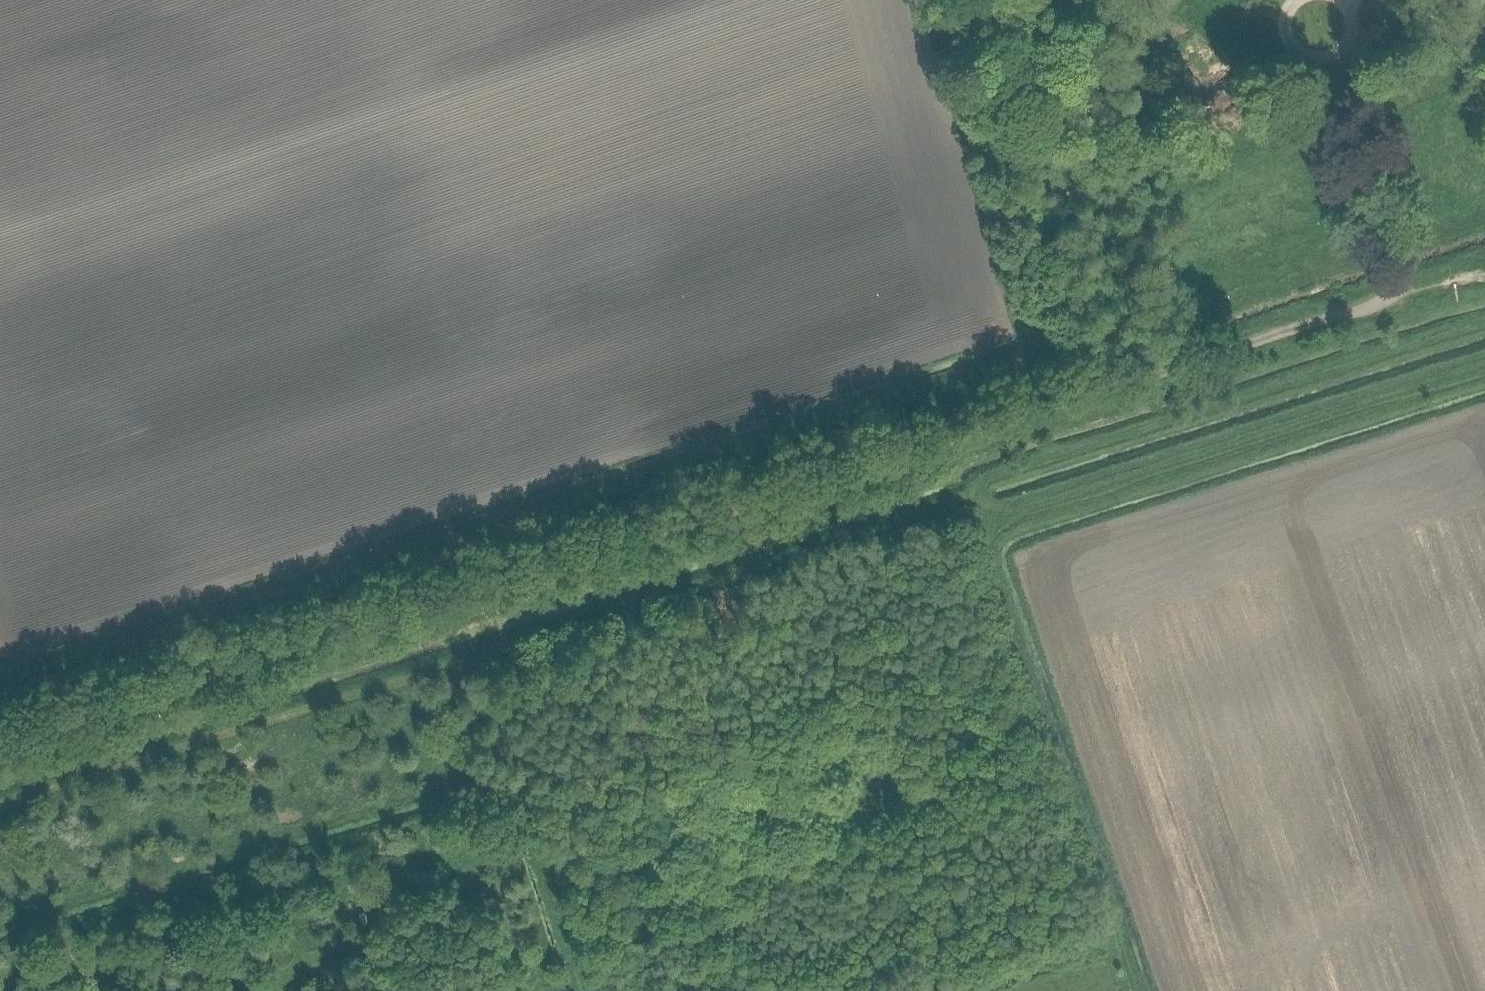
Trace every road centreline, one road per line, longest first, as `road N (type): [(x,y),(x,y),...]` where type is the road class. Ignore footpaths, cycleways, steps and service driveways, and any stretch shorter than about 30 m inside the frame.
road 1 (track): [(0,740),(1221,357),(1374,303),(1392,289),(1484,269)]

